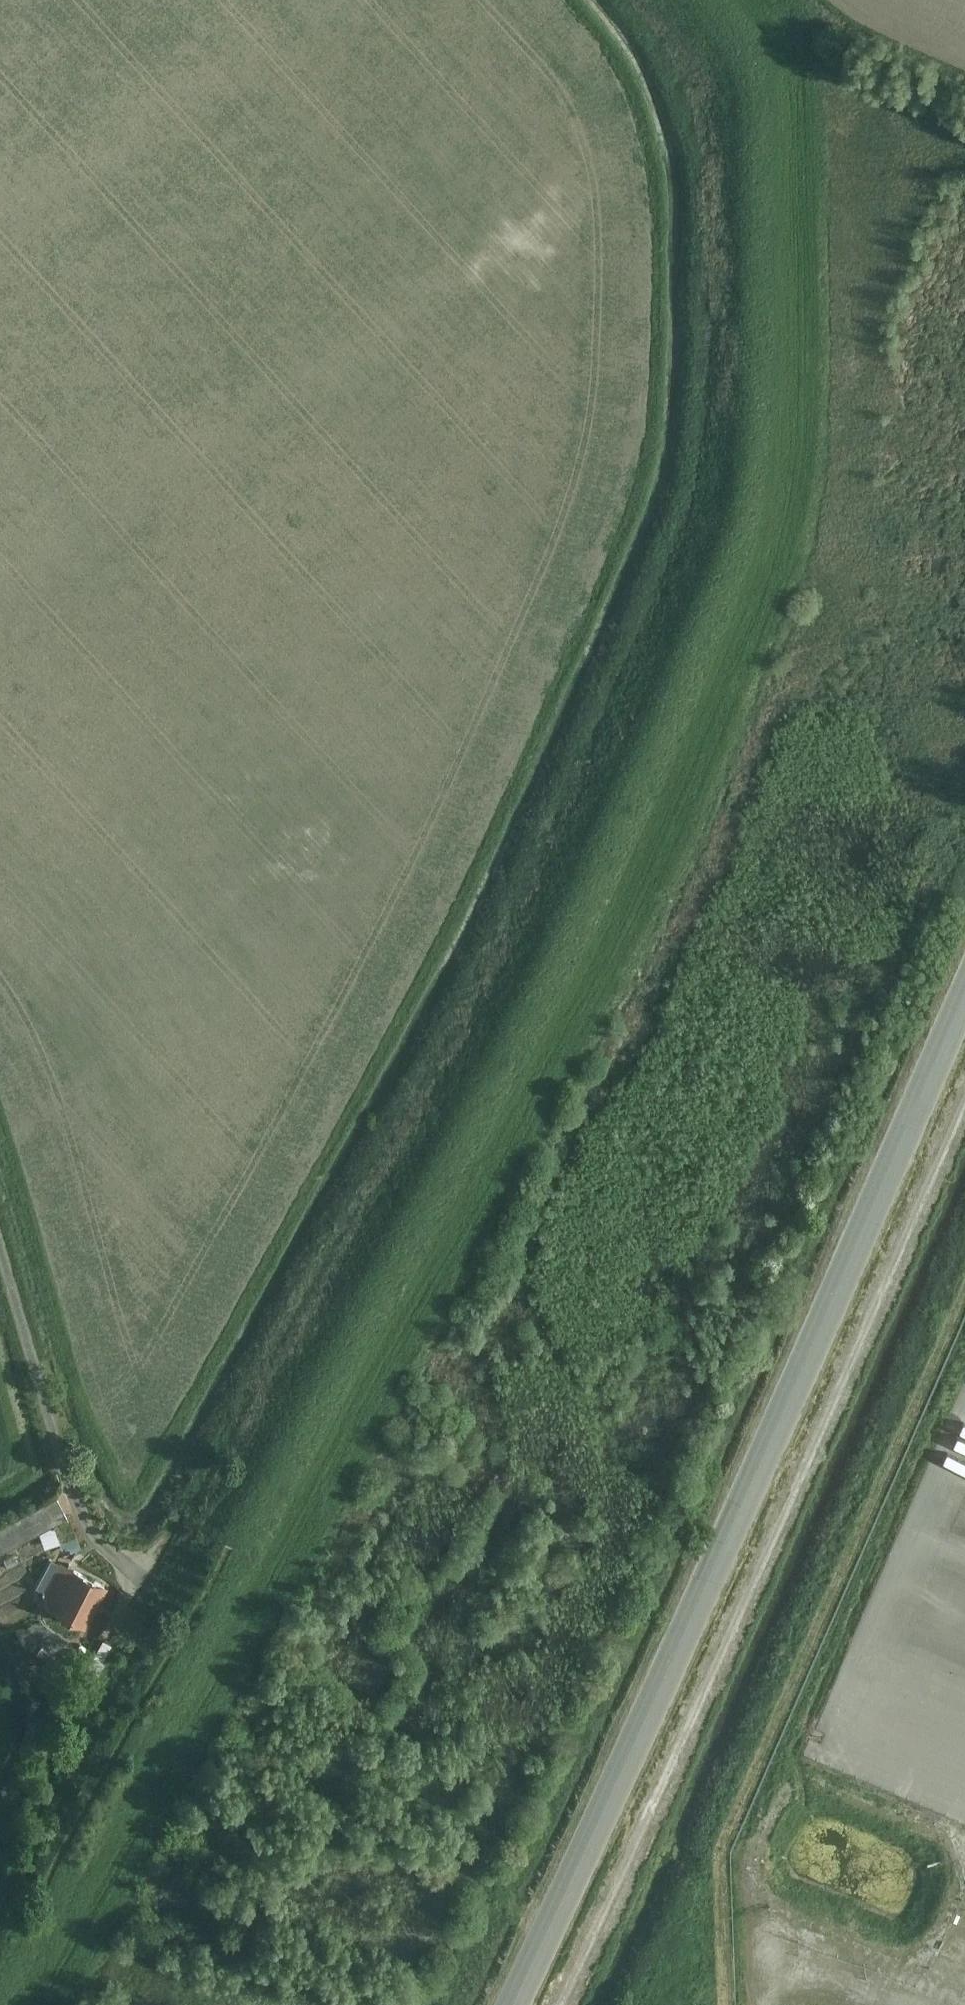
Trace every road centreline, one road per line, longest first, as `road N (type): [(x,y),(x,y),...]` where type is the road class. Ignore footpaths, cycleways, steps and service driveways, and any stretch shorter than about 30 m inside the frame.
road 1 (unclassified): [(511,2004),(723,1551),(964,994)]

